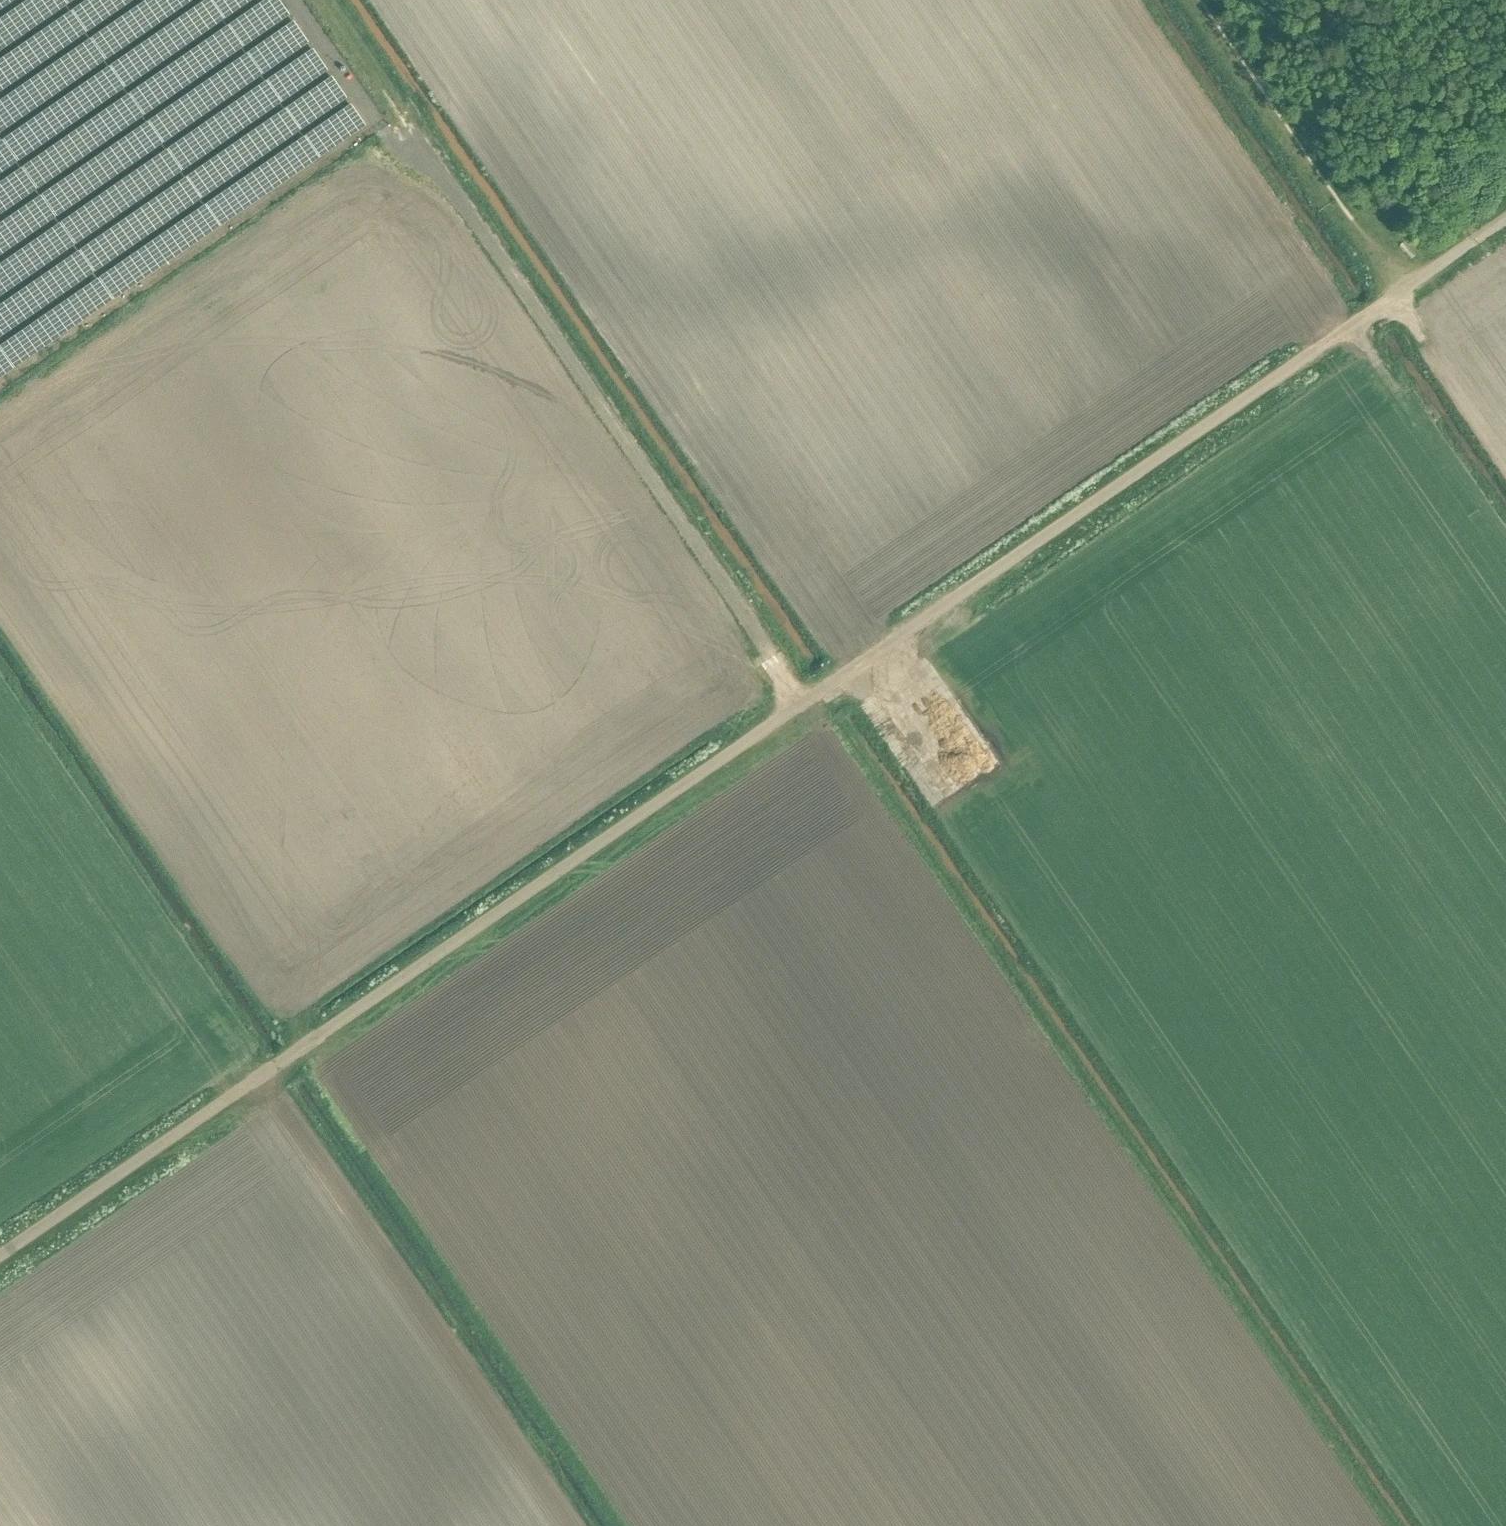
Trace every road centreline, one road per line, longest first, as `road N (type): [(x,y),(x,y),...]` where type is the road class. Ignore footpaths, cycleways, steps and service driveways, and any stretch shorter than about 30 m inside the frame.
road 1 (unclassified): [(0,1254),(1472,243)]

